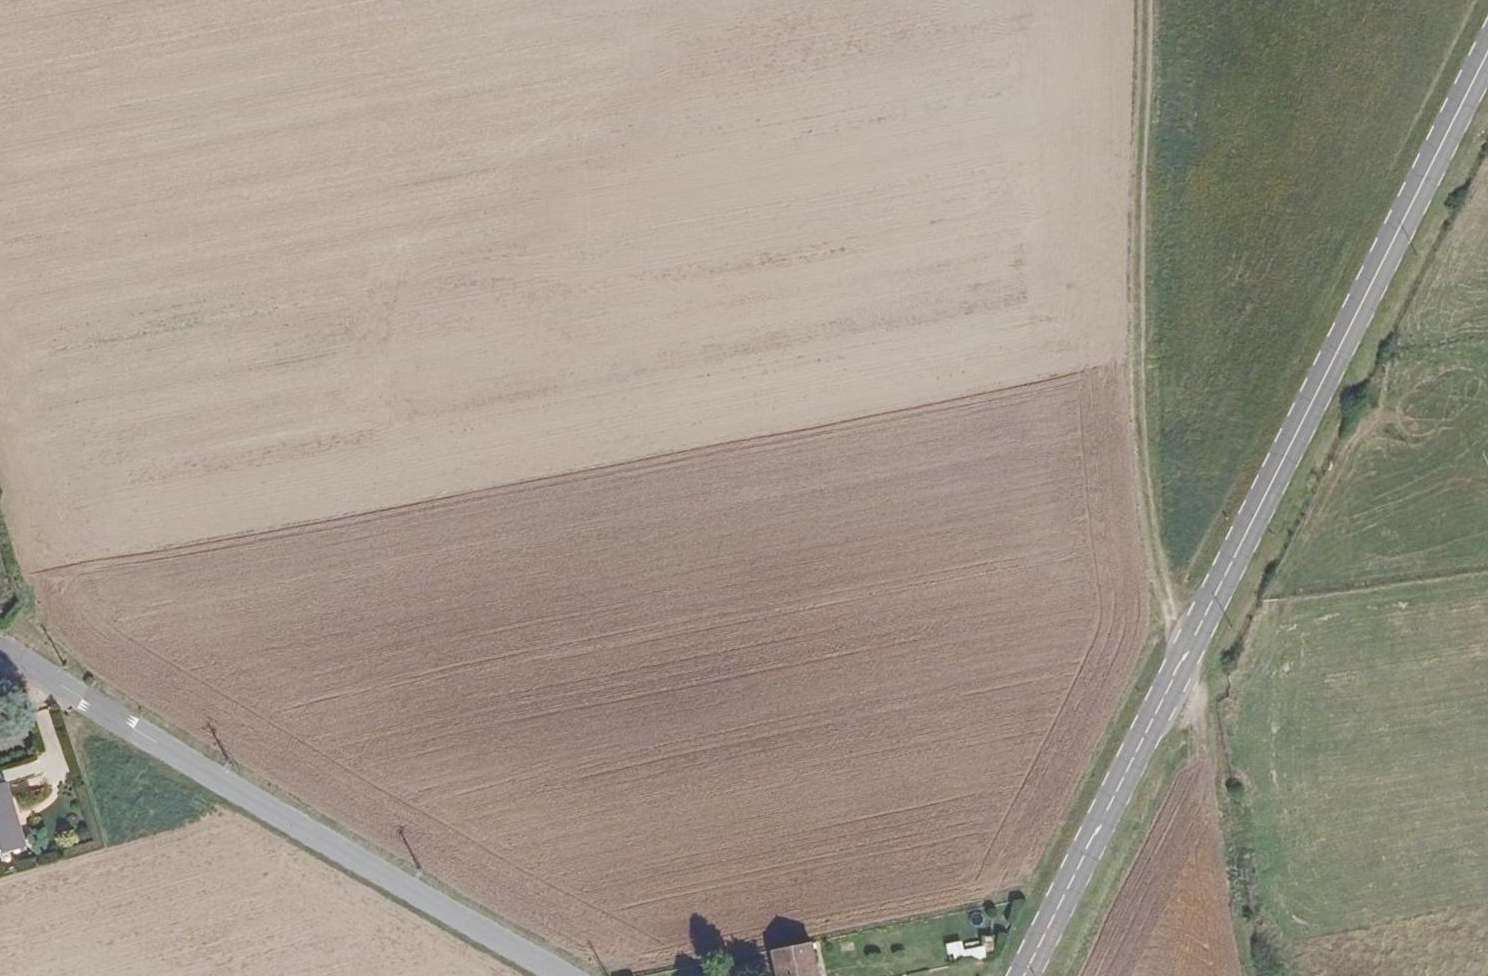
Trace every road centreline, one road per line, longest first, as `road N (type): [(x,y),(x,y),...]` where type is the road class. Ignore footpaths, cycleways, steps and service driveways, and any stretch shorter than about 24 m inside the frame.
road 1 (secondary): [(1186,650),(1487,44)]
road 2 (residential): [(568,975),(106,713),(0,643)]
road 3 (secondary): [(1186,650),(1023,975)]

